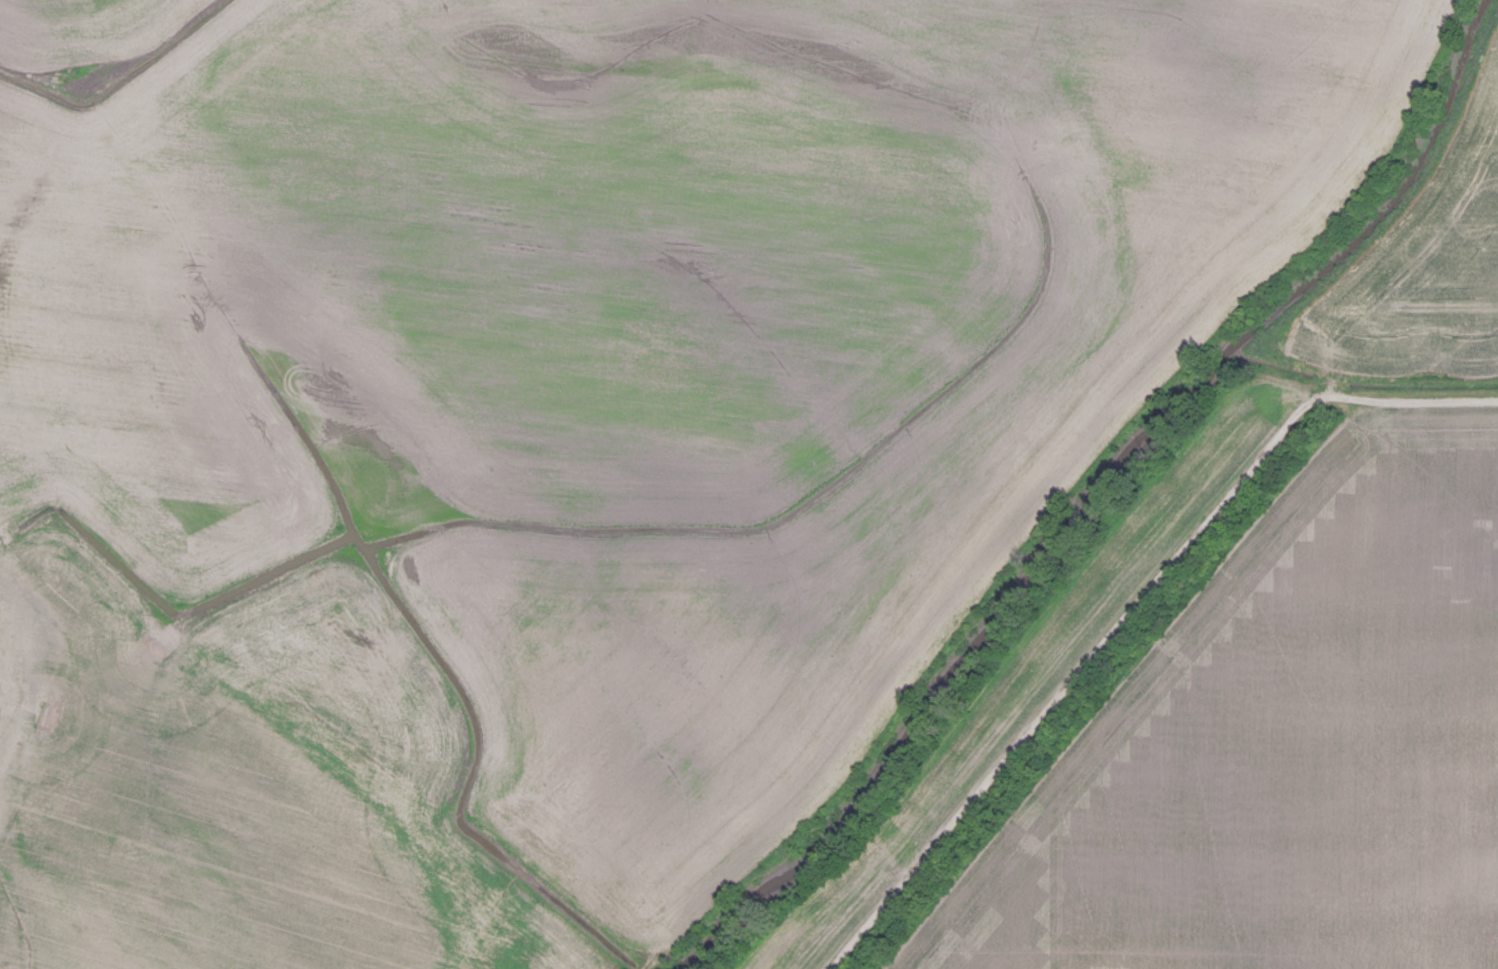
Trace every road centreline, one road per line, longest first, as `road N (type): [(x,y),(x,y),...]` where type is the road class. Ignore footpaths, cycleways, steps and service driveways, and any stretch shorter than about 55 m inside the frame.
road 1 (residential): [(779,968),(1210,427),(1304,400),(1497,398)]

